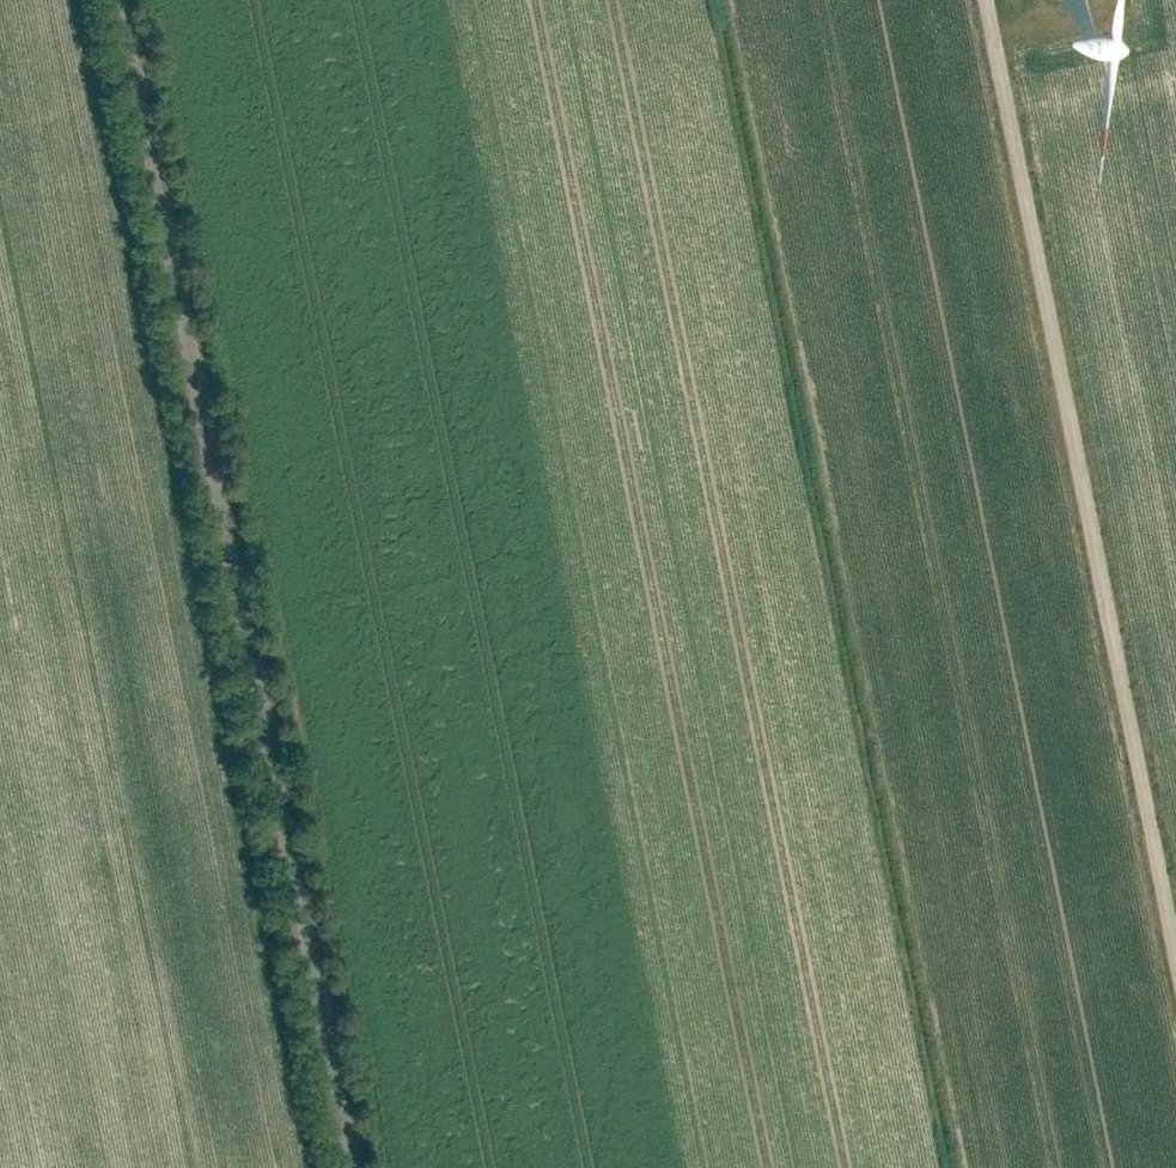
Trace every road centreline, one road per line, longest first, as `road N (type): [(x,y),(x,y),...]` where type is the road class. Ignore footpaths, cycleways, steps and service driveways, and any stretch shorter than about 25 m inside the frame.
road 1 (unclassified): [(361,1167),(126,0)]
road 2 (track): [(980,0),(1175,977)]

